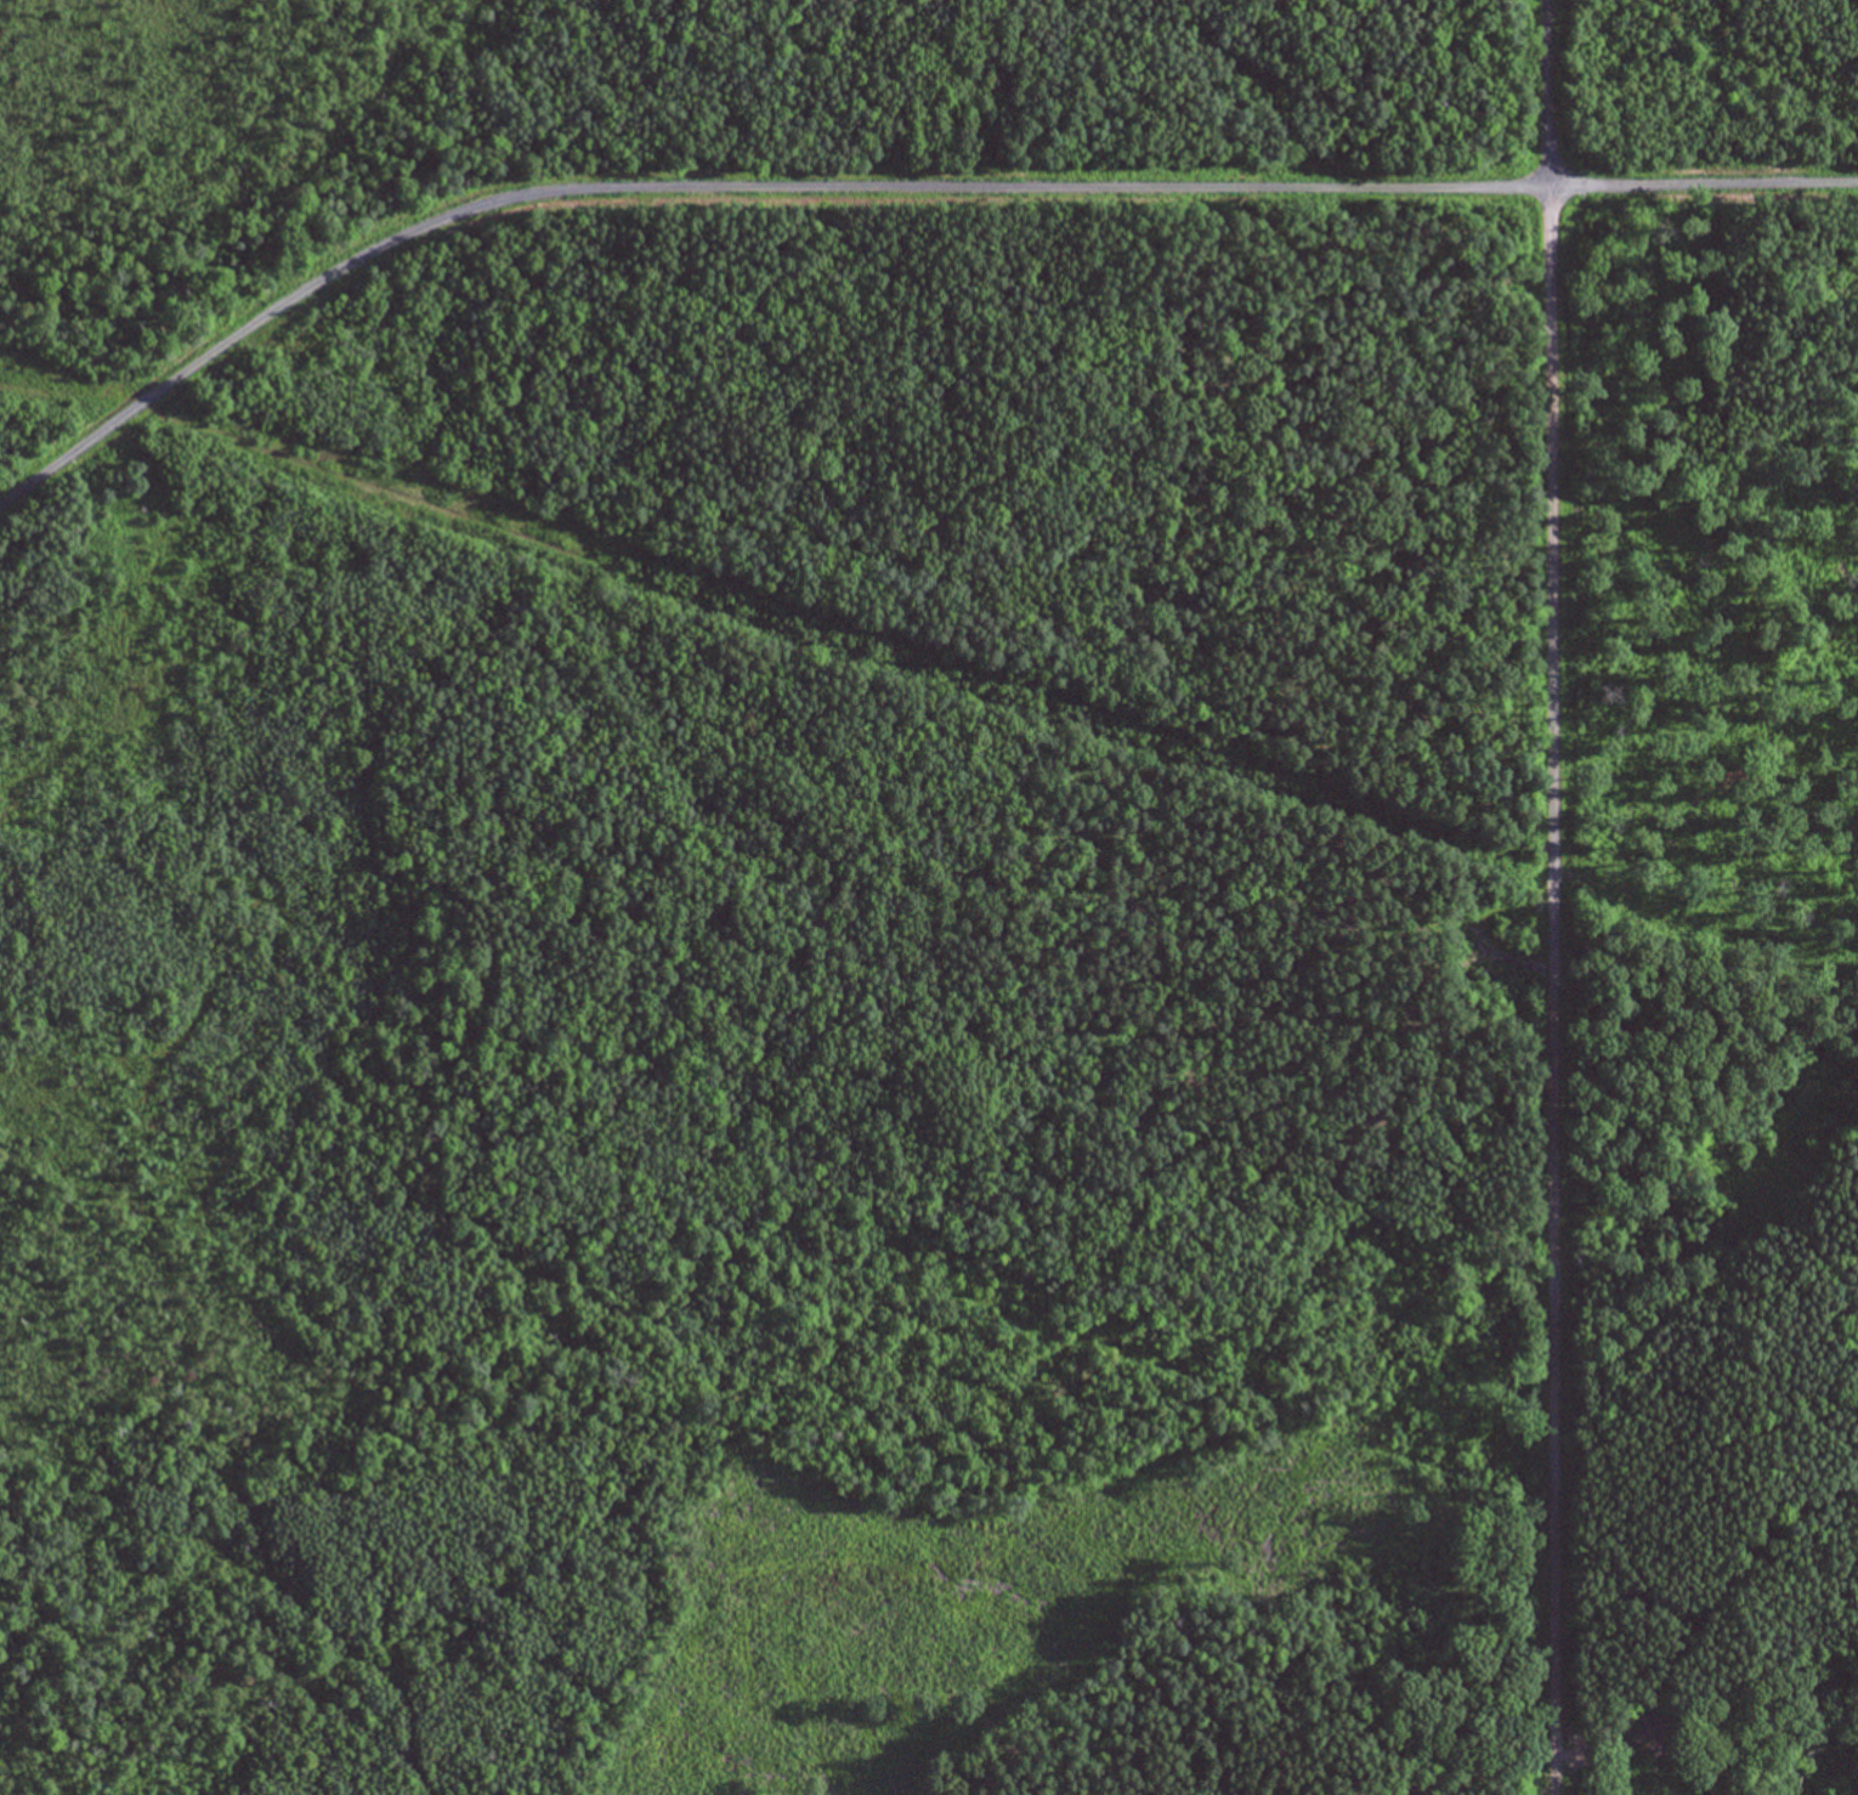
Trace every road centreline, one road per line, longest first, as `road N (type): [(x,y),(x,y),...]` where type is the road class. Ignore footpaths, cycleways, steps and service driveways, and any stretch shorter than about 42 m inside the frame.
road 1 (residential): [(1857,186),(555,192),(466,214),(306,291),(0,512)]
road 2 (residential): [(1552,1794),(1545,0)]

